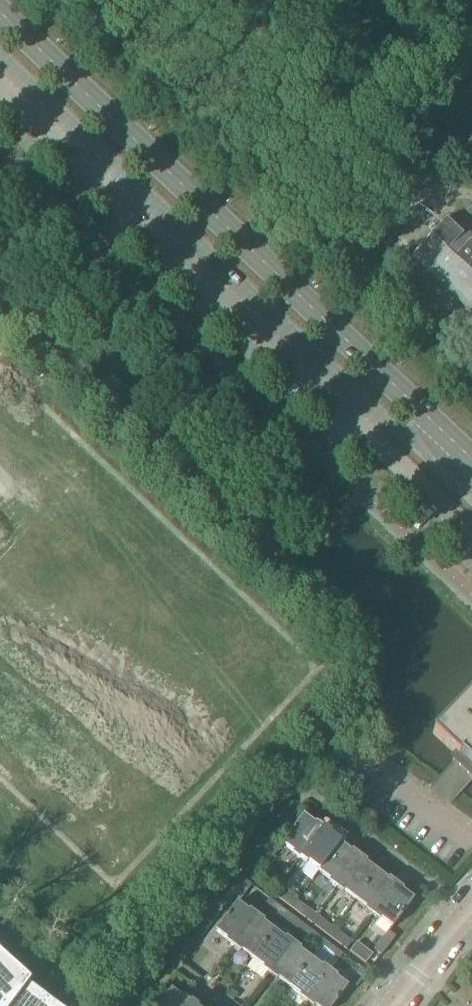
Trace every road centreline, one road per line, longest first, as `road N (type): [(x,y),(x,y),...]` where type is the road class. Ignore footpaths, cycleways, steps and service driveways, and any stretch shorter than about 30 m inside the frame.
road 1 (secondary): [(471,465),(0,15)]
road 2 (residential): [(392,1005),(471,910)]

